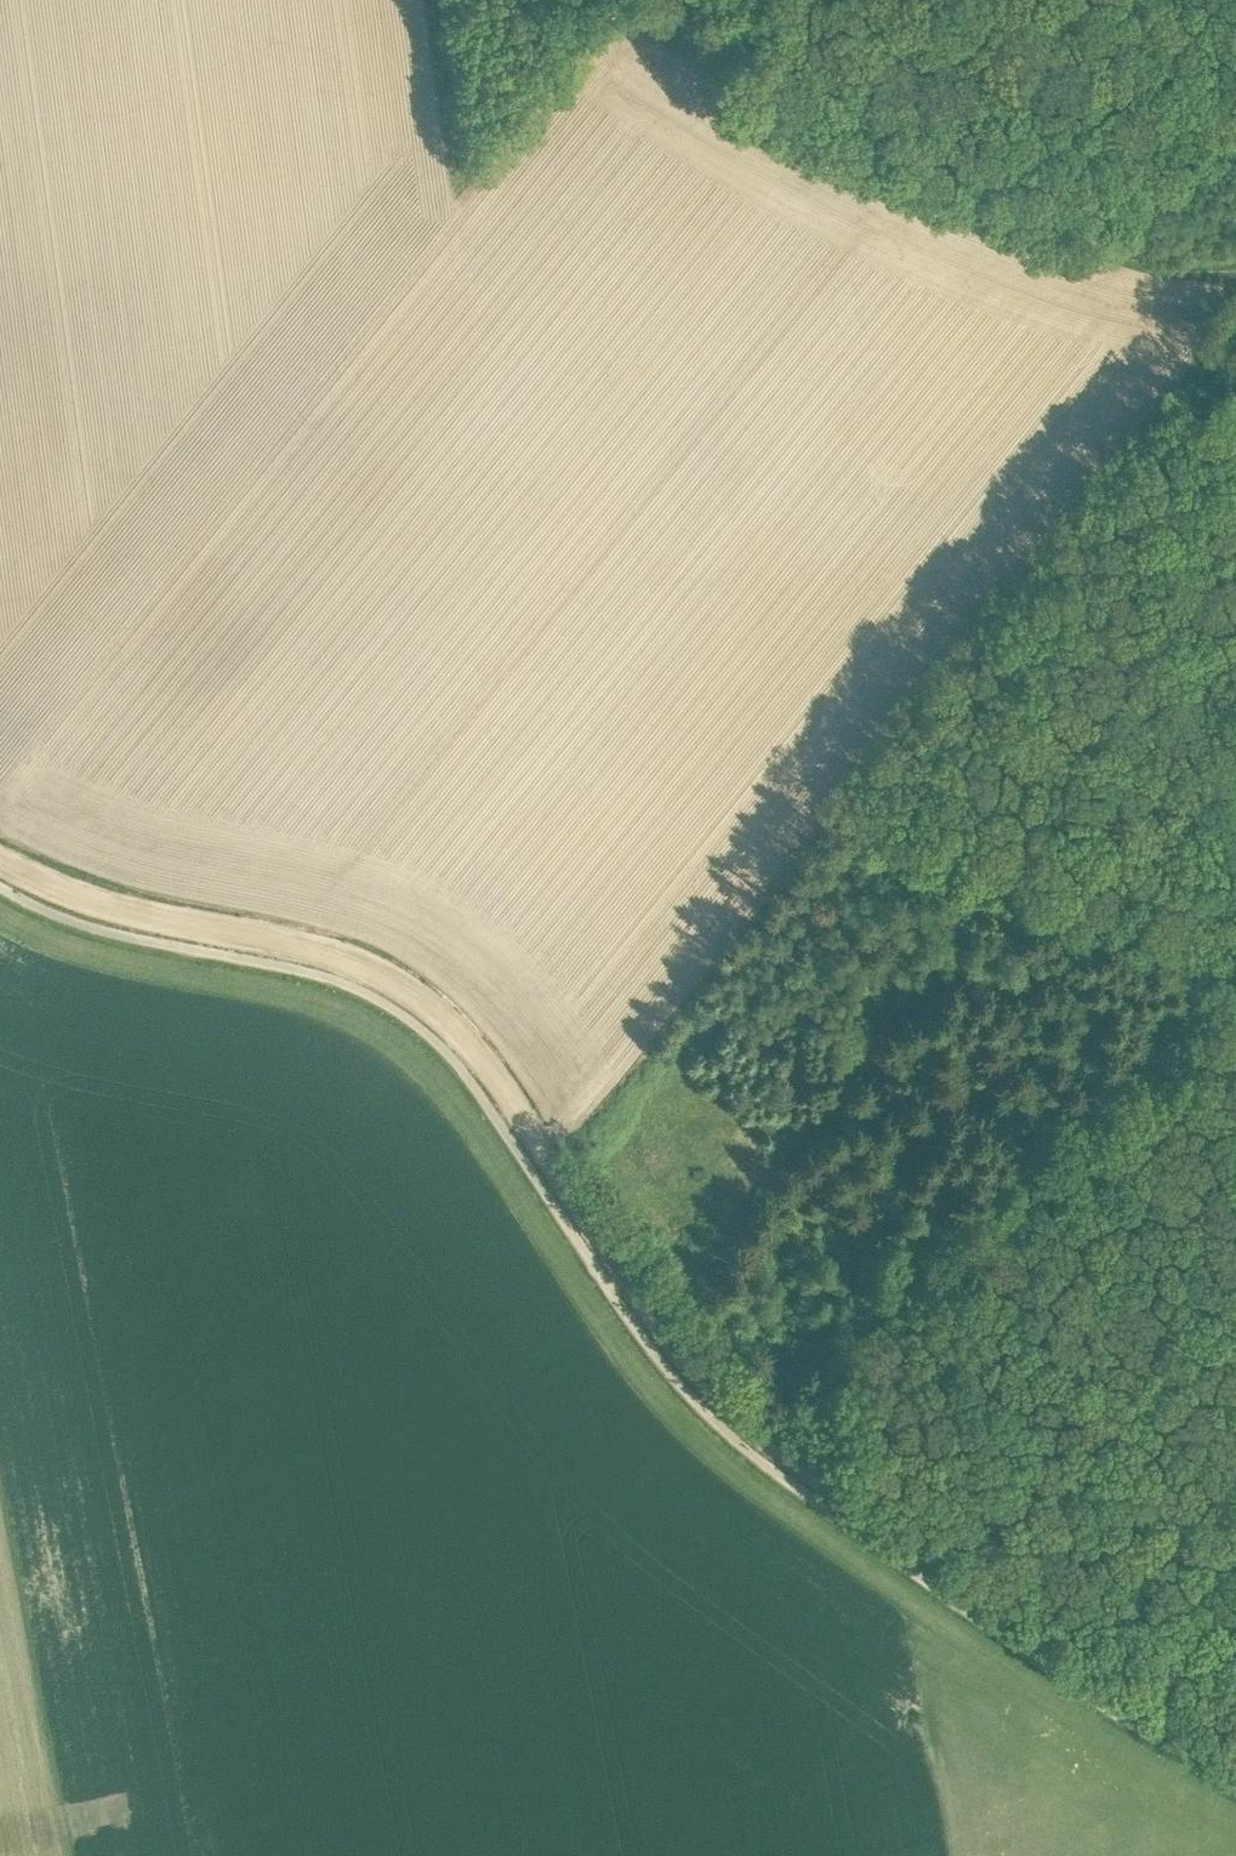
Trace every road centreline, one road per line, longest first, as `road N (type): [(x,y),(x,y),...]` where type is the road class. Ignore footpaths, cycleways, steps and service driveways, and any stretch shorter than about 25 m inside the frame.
road 1 (track): [(0,858),(77,897),(149,918),(329,953),(390,980),(448,1021),(499,1081),(693,1387),(909,1549),(1235,1763)]

